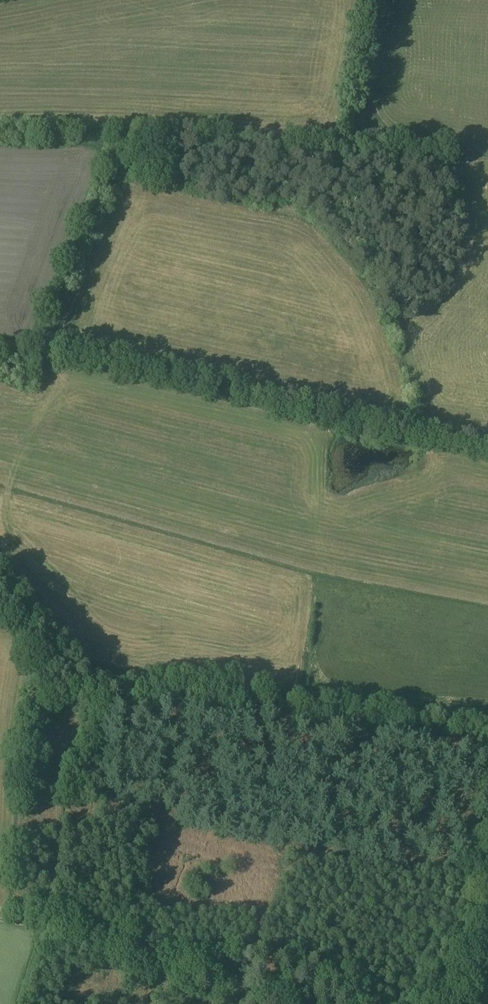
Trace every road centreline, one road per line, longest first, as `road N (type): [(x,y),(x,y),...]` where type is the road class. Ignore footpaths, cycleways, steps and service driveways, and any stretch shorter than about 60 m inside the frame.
road 1 (track): [(487,452),(0,347)]
road 2 (track): [(0,920),(70,933),(290,1003)]

